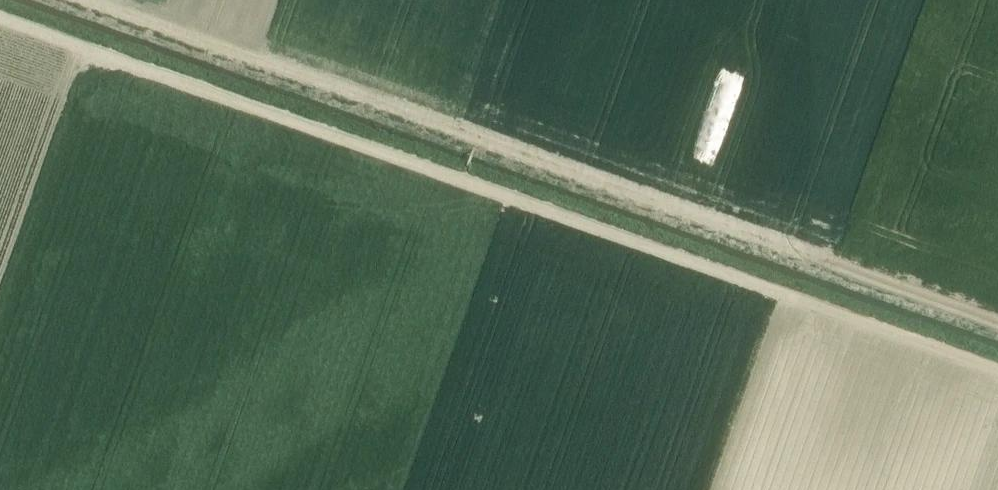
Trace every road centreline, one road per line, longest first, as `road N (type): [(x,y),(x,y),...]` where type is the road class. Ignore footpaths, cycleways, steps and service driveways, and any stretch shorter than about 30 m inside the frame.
road 1 (track): [(997,367),(0,19)]
road 2 (track): [(91,0),(833,265)]

